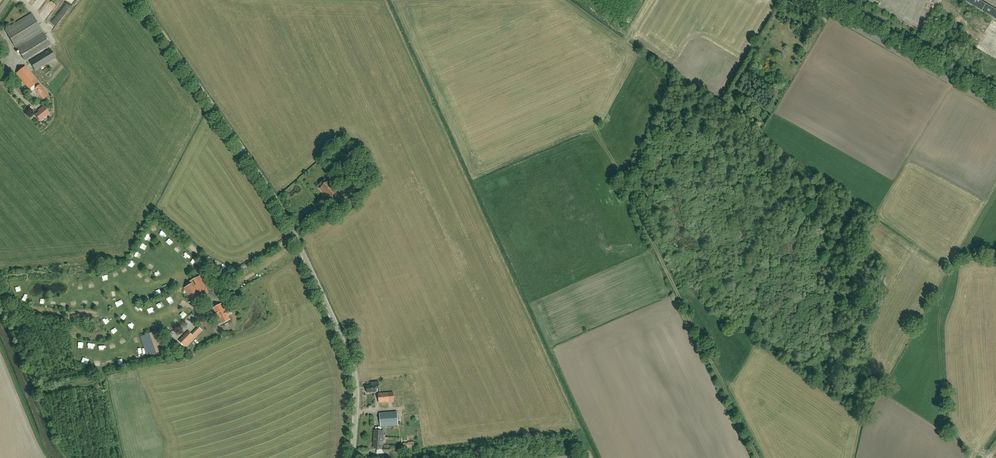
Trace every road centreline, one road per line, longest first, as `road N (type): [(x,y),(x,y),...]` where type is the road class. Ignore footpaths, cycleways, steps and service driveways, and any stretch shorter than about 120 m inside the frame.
road 1 (unclassified): [(352,457),(356,387),(344,338),(273,194),(137,0)]
road 2 (track): [(622,178),(758,457)]
road 3 (residential): [(995,107),(806,0)]

